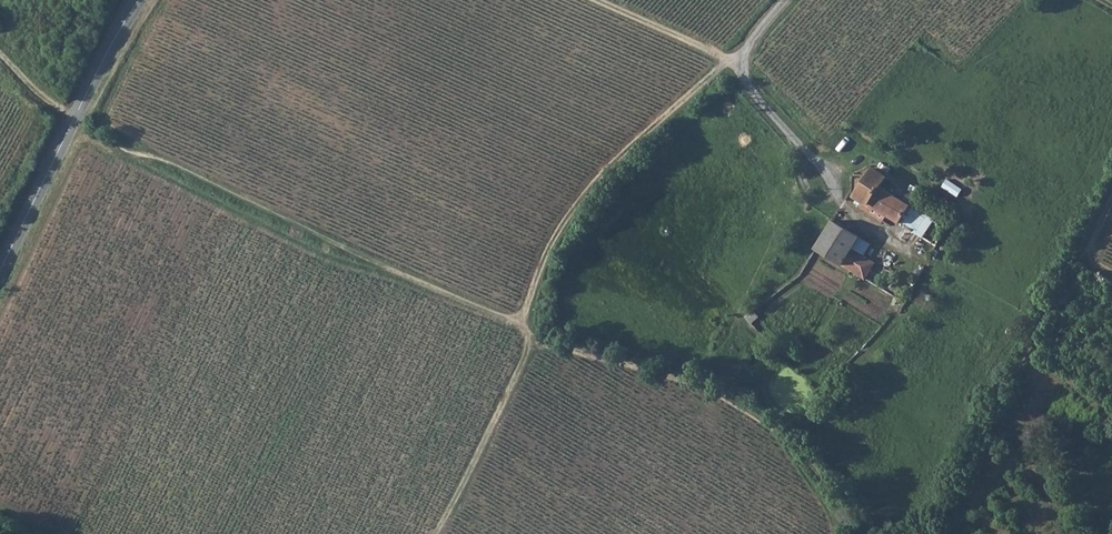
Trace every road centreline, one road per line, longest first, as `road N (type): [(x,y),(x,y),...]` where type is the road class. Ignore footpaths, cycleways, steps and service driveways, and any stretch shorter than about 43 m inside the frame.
road 1 (track): [(74,116),(523,323)]
road 2 (track): [(533,341),(655,371),(737,406),(796,446),(857,533)]
road 3 (track): [(523,323),(536,273),(592,183),(727,60),(746,62)]
road 4 (tertiary): [(0,271),(139,0)]
road 5 (unclassified): [(864,167),(841,188),(745,79),(750,45),(787,0)]
road 6 (track): [(435,533),(533,341)]
road 7 (track): [(727,60),(598,0)]

